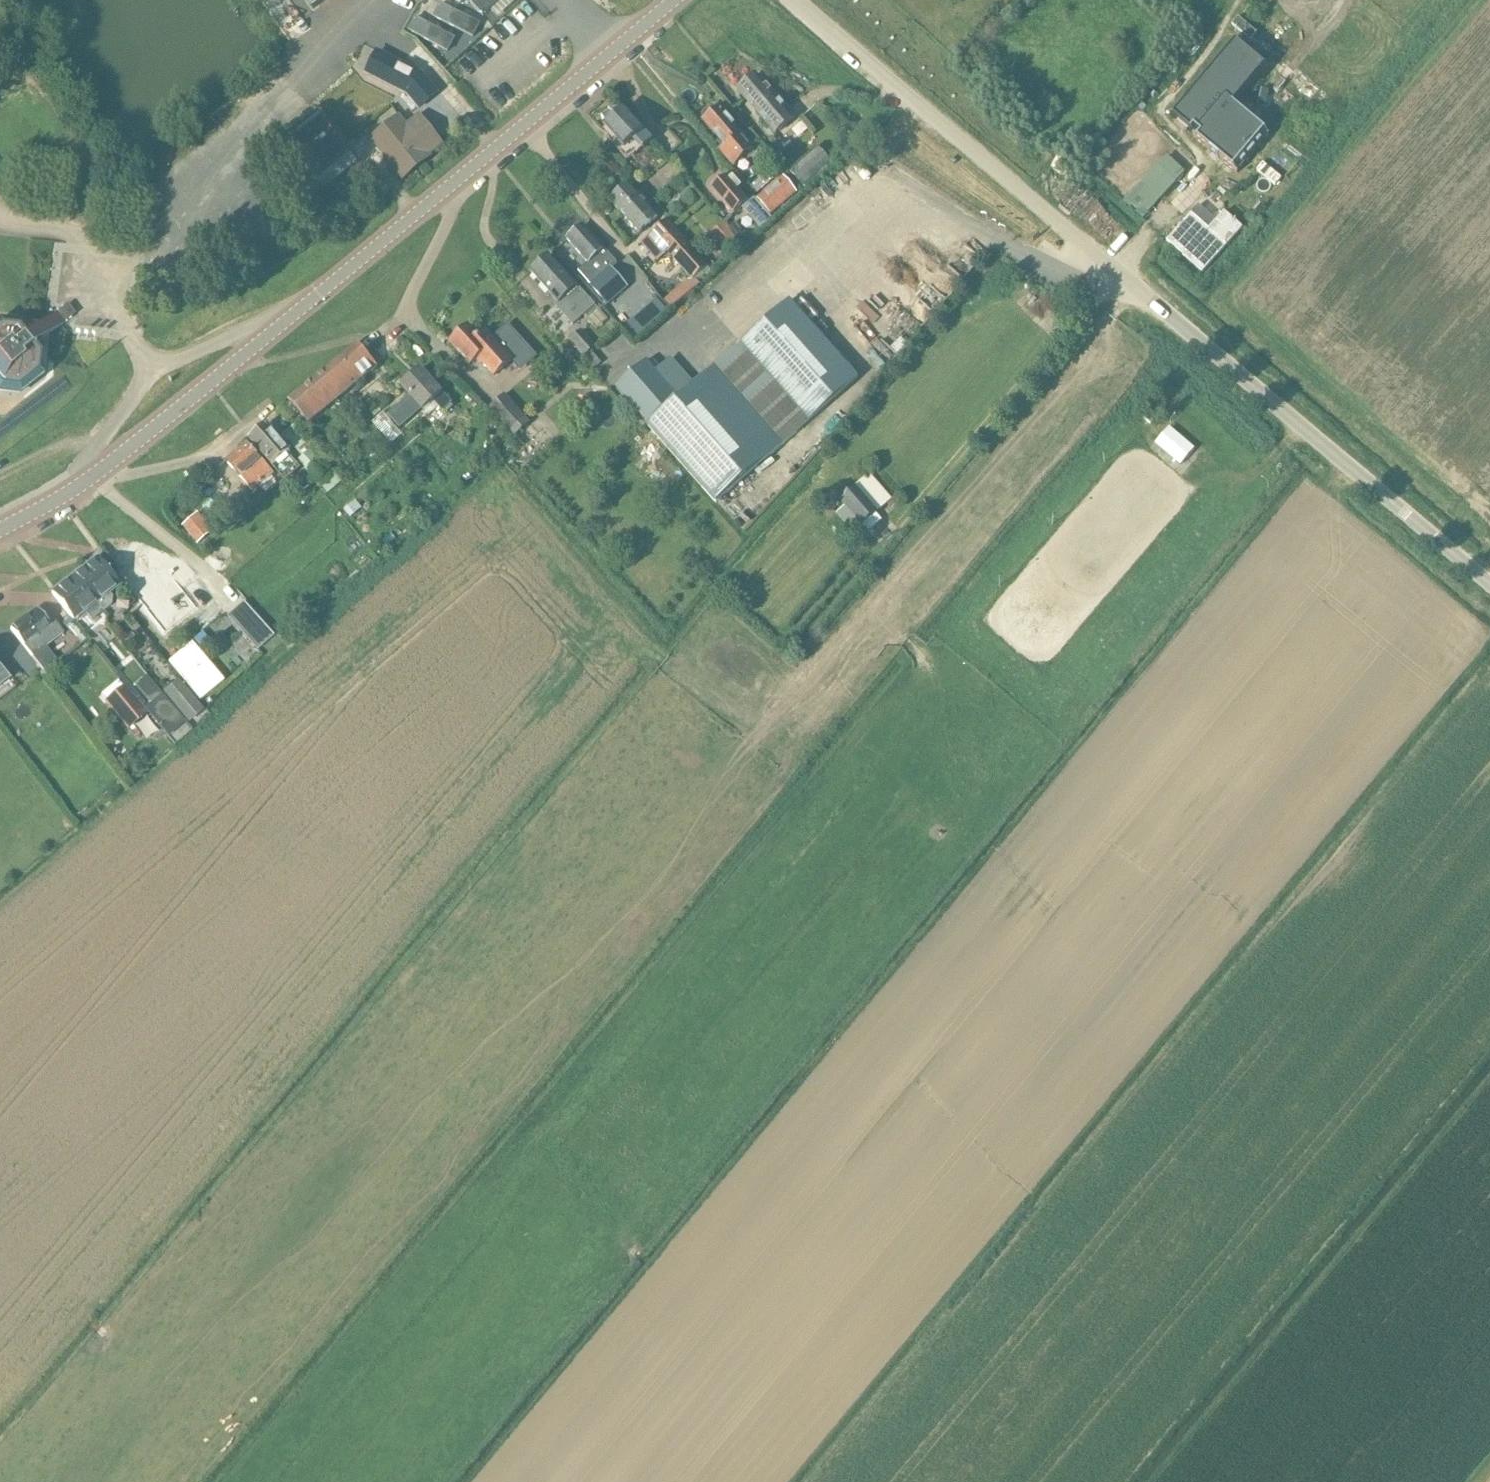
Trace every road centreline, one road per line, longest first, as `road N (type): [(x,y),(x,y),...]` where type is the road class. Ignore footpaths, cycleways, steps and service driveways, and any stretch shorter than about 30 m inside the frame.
road 1 (unclassified): [(1489,577),(797,0)]
road 2 (tertiary): [(0,530),(102,472),(673,0)]

